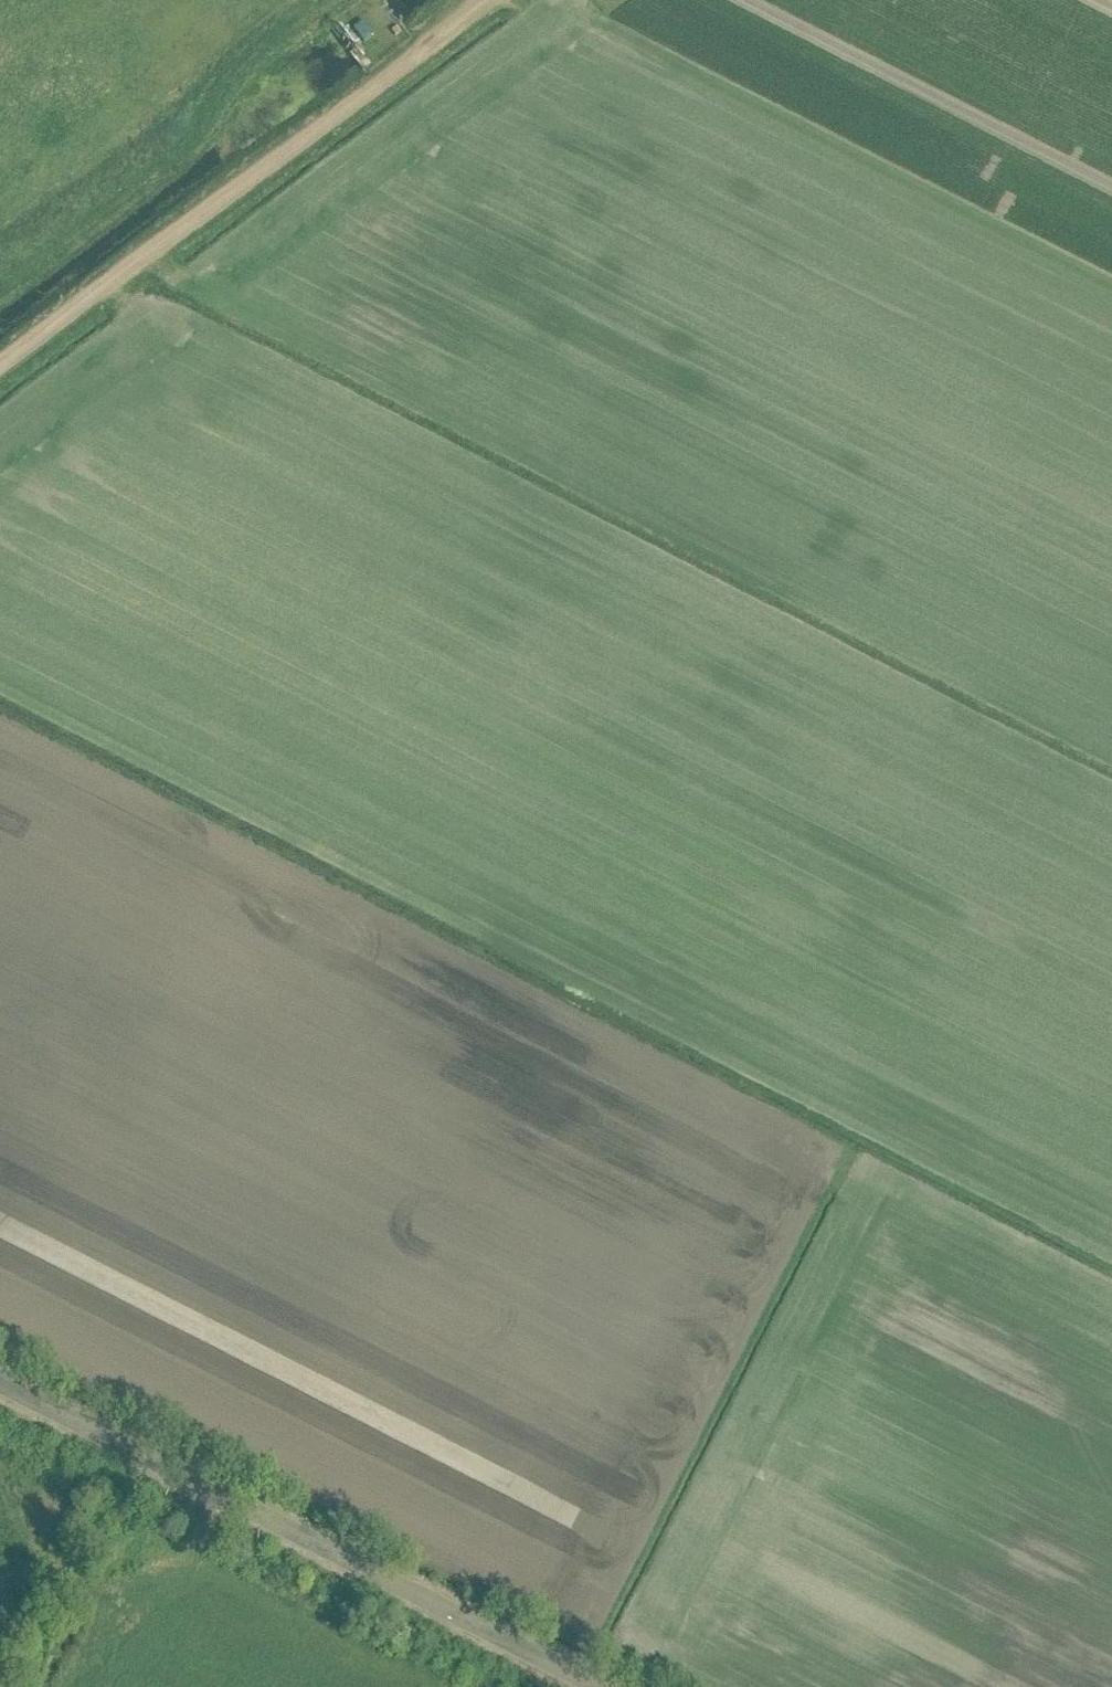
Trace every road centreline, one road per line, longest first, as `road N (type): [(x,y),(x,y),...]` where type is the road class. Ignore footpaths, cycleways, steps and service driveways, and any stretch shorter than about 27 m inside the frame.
road 1 (tertiary): [(590,1686),(0,1387)]
road 2 (track): [(0,368),(487,0)]

